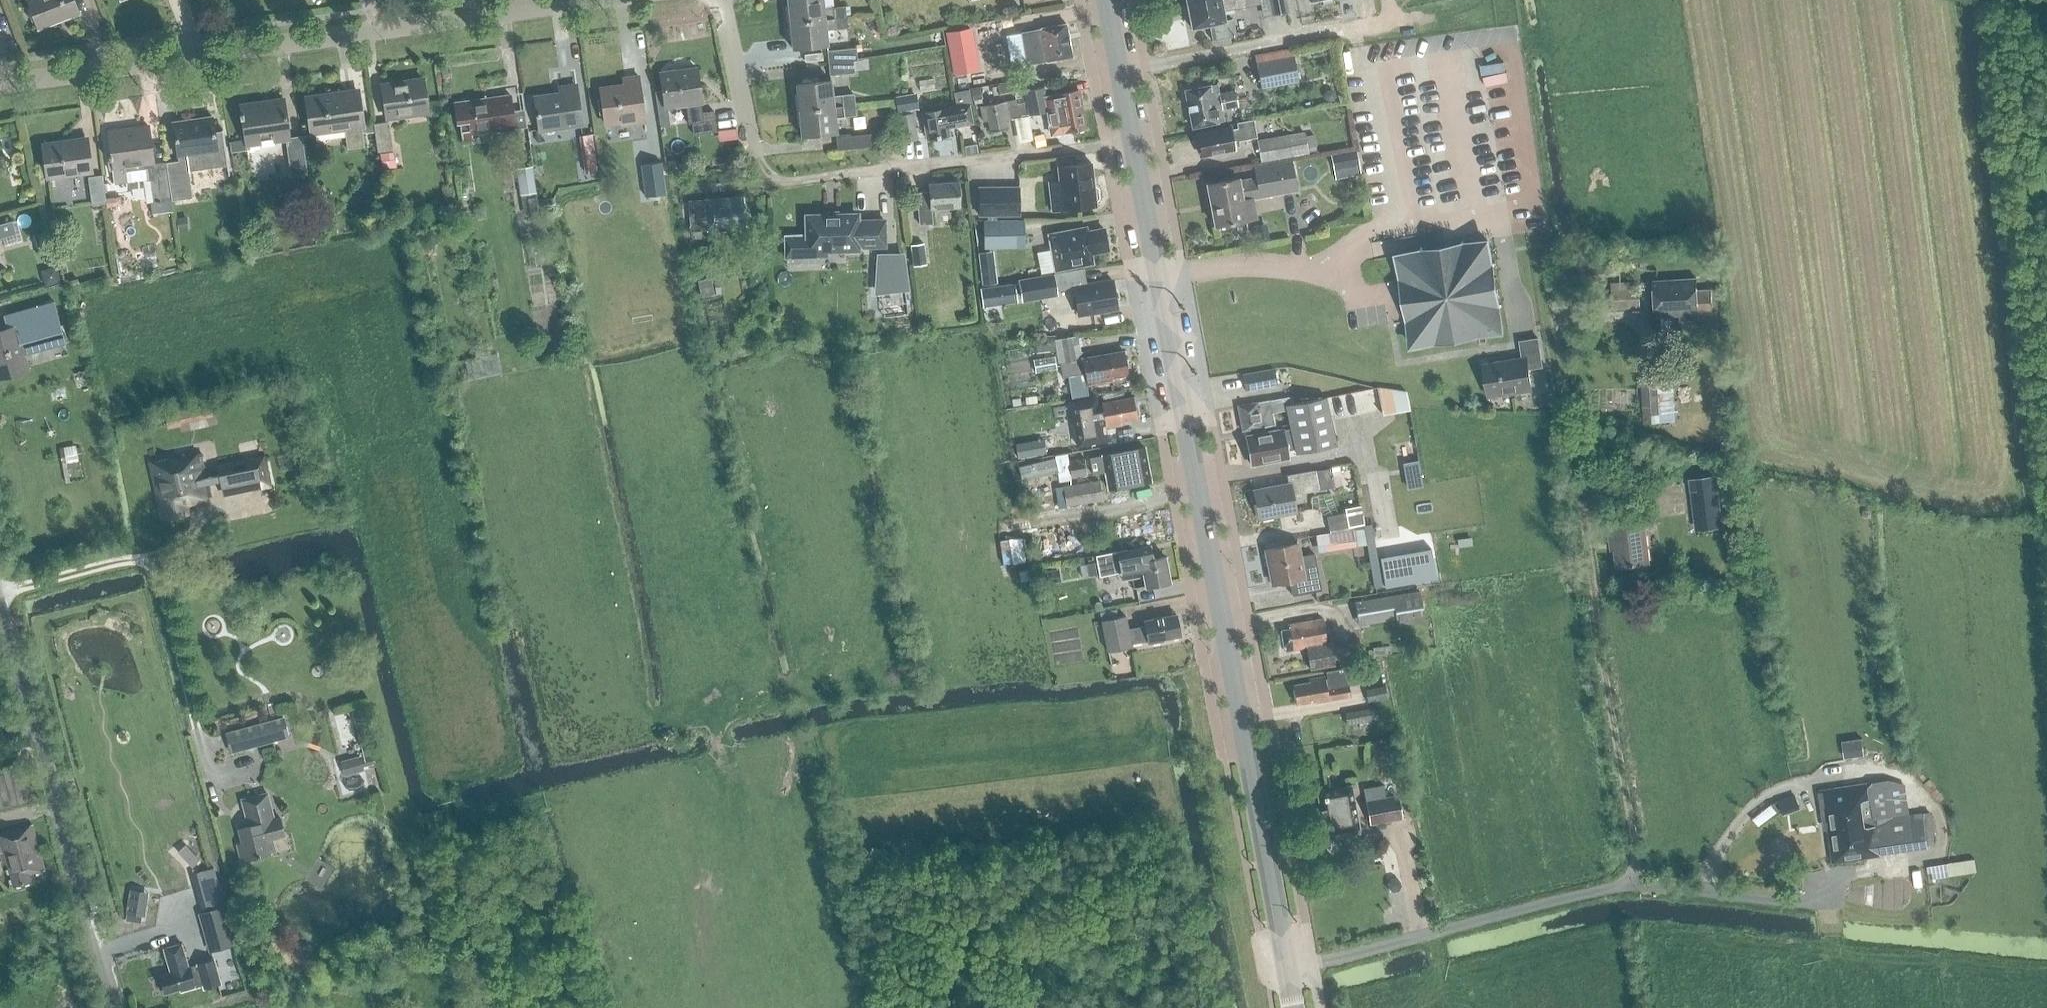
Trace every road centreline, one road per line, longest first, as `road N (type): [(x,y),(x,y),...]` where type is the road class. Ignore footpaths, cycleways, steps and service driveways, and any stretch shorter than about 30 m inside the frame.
road 1 (tertiary): [(1293,1007),(1105,0)]
road 2 (residential): [(0,86),(593,0)]
road 3 (track): [(1976,0),(2030,434),(2046,482)]
road 4 (unclassified): [(114,1007),(0,598)]
road 5 (track): [(443,789),(436,835),(480,1007)]
road 6 (residential): [(756,153),(722,0)]

